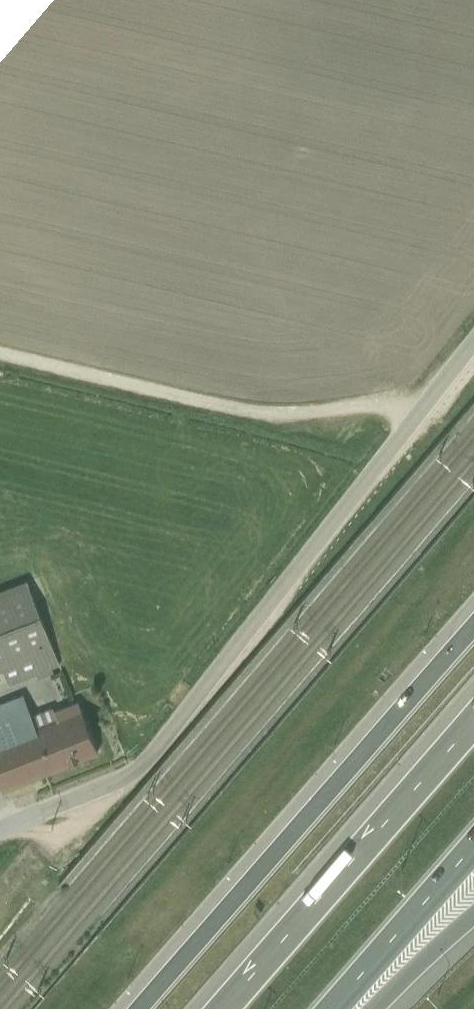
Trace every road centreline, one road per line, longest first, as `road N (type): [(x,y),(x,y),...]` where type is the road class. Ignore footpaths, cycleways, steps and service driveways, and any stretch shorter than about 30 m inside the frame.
road 1 (unclassified): [(473,337),(132,771),(0,832)]
road 2 (motorway): [(473,616),(140,1008)]
road 3 (track): [(0,350),(276,416),(376,405),(415,414)]
road 4 (motorway): [(473,715),(218,1008)]
road 5 (motorway): [(342,1008),(473,855)]
road 6 (motorway): [(377,1008),(473,915)]

